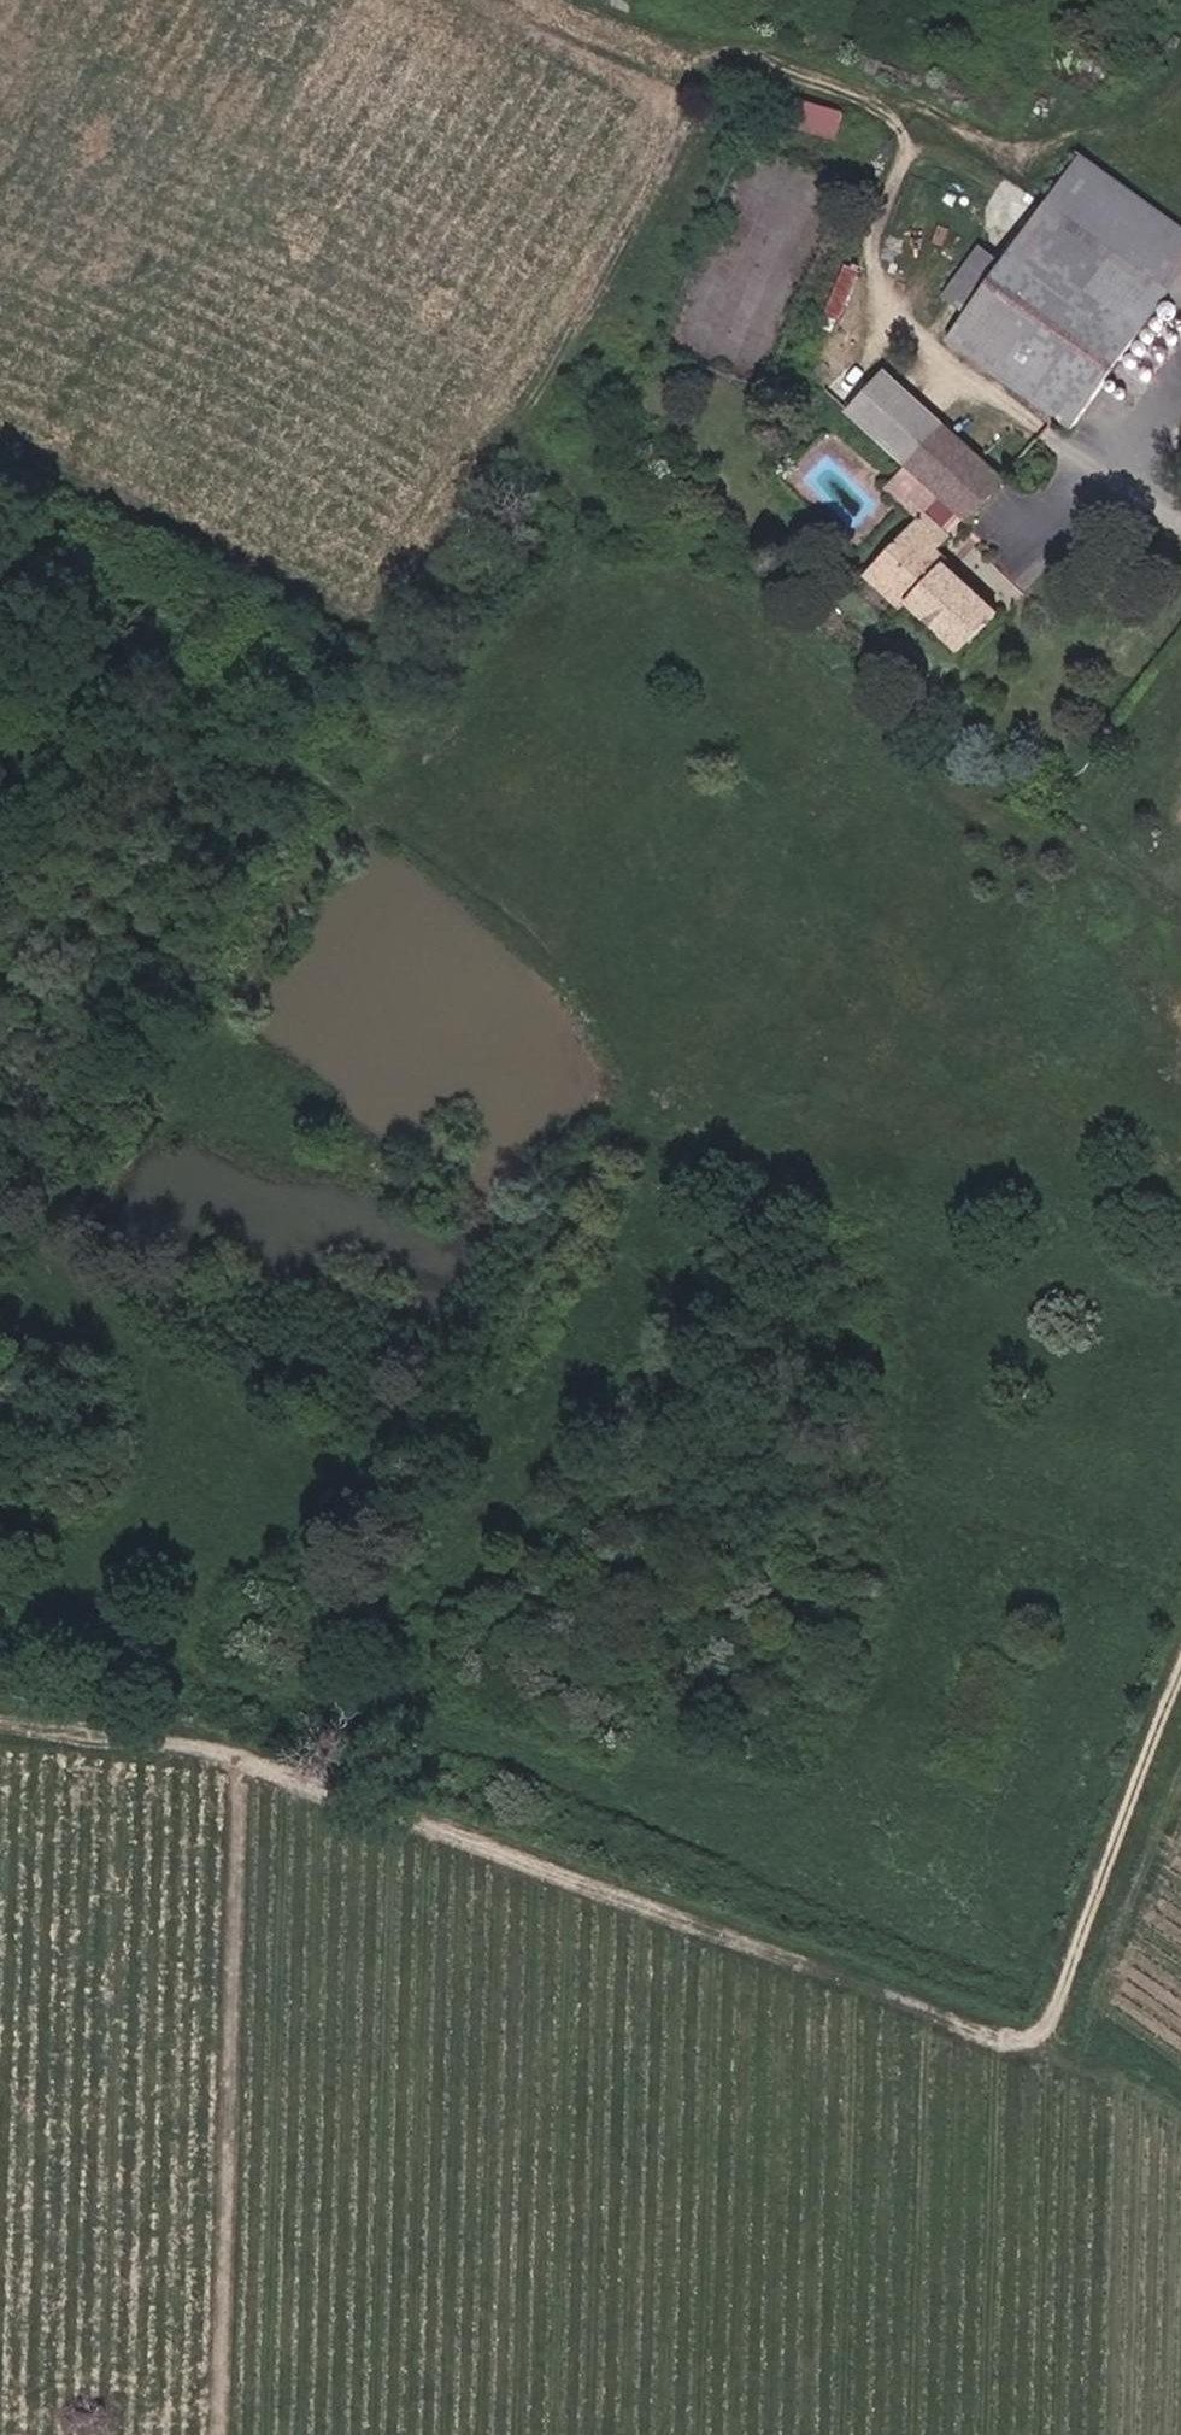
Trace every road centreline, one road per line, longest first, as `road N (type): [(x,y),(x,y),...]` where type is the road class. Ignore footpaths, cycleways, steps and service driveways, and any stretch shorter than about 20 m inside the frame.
road 1 (track): [(1180,1661),(1057,2005),(1008,2036),(953,2029)]

